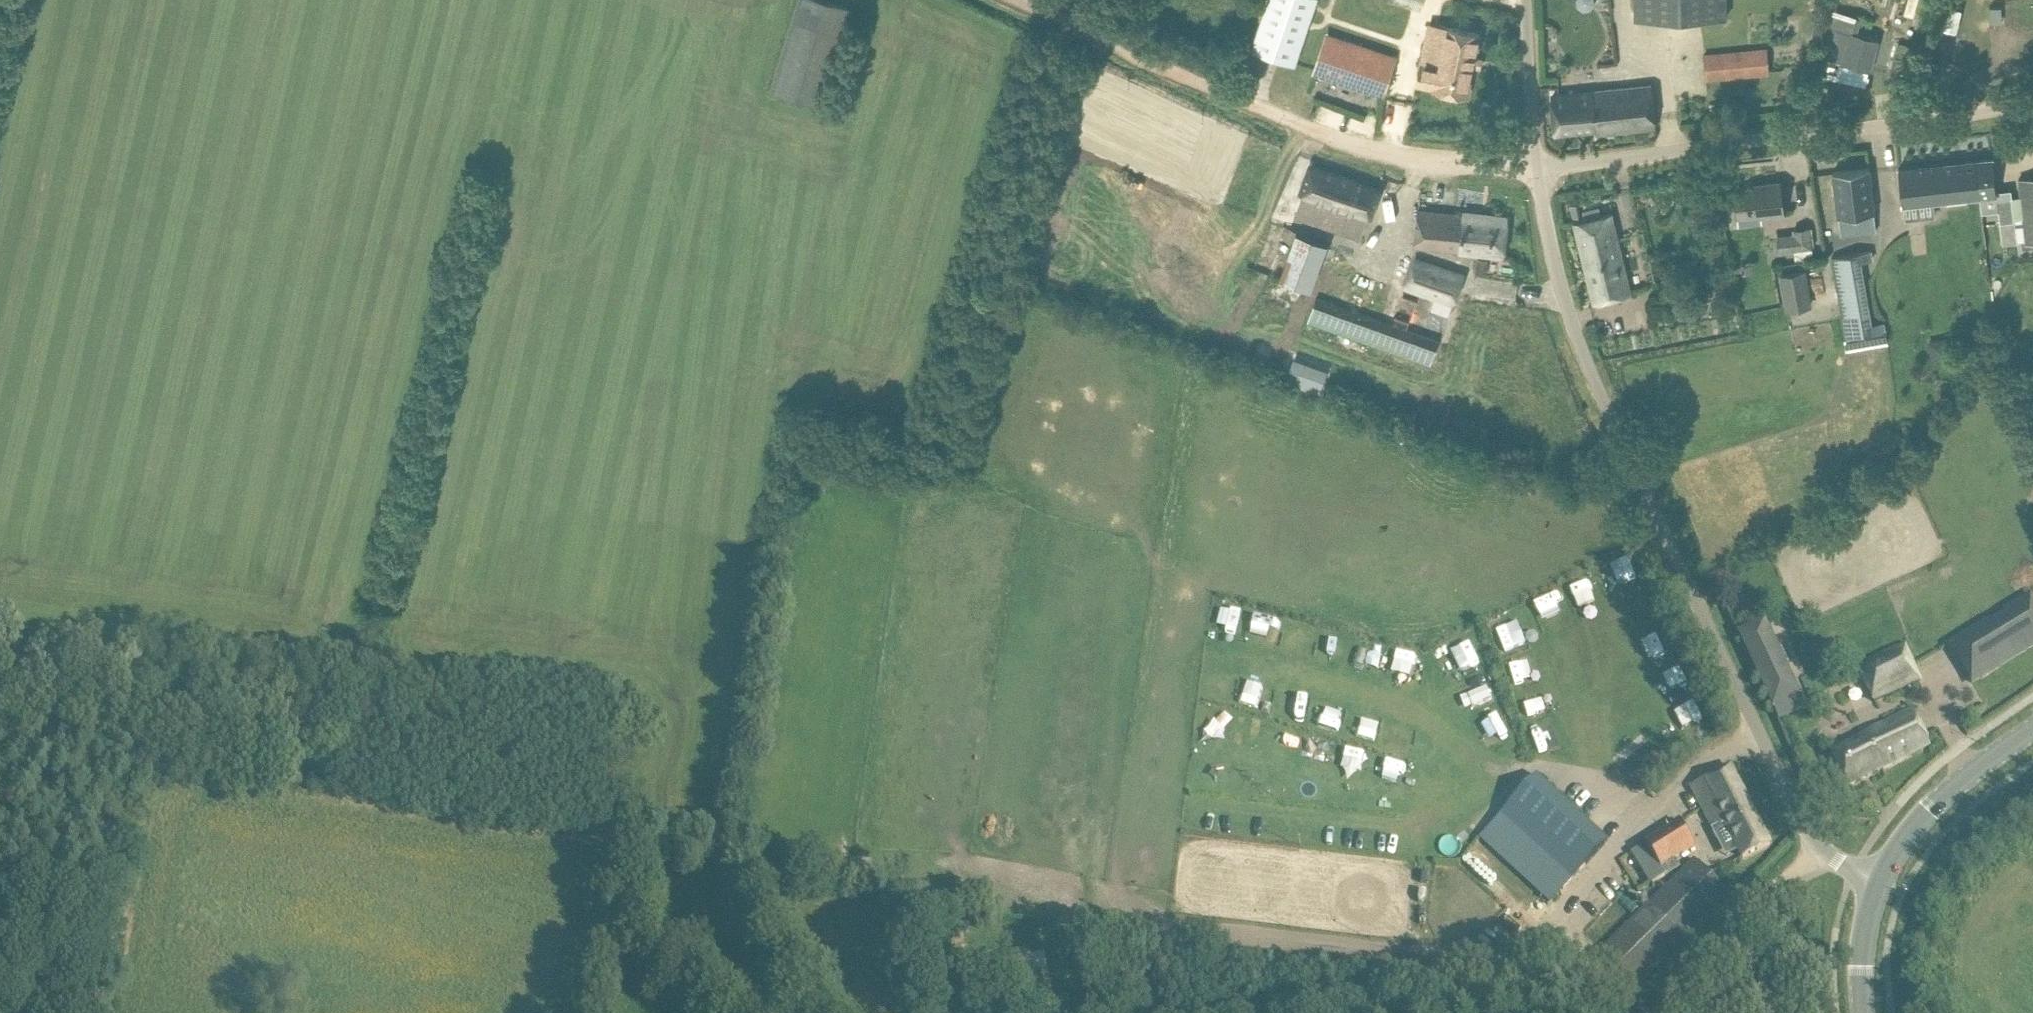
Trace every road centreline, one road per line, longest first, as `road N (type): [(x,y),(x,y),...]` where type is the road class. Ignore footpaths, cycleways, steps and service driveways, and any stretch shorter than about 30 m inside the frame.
road 1 (unclassified): [(1880,882),(1836,861),(1800,817),(1578,338),(1555,269),(1539,169)]
road 2 (track): [(1539,169),(1406,156),(1283,117),(1031,0)]
road 3 (unclassified): [(1539,169),(2032,104)]
road 4 (tertiary): [(1880,882),(1936,803),(2032,729)]
road 5 (unclassified): [(1539,169),(1525,0)]
road 6 (tertiary): [(1865,1012),(1862,964),(1880,882)]

